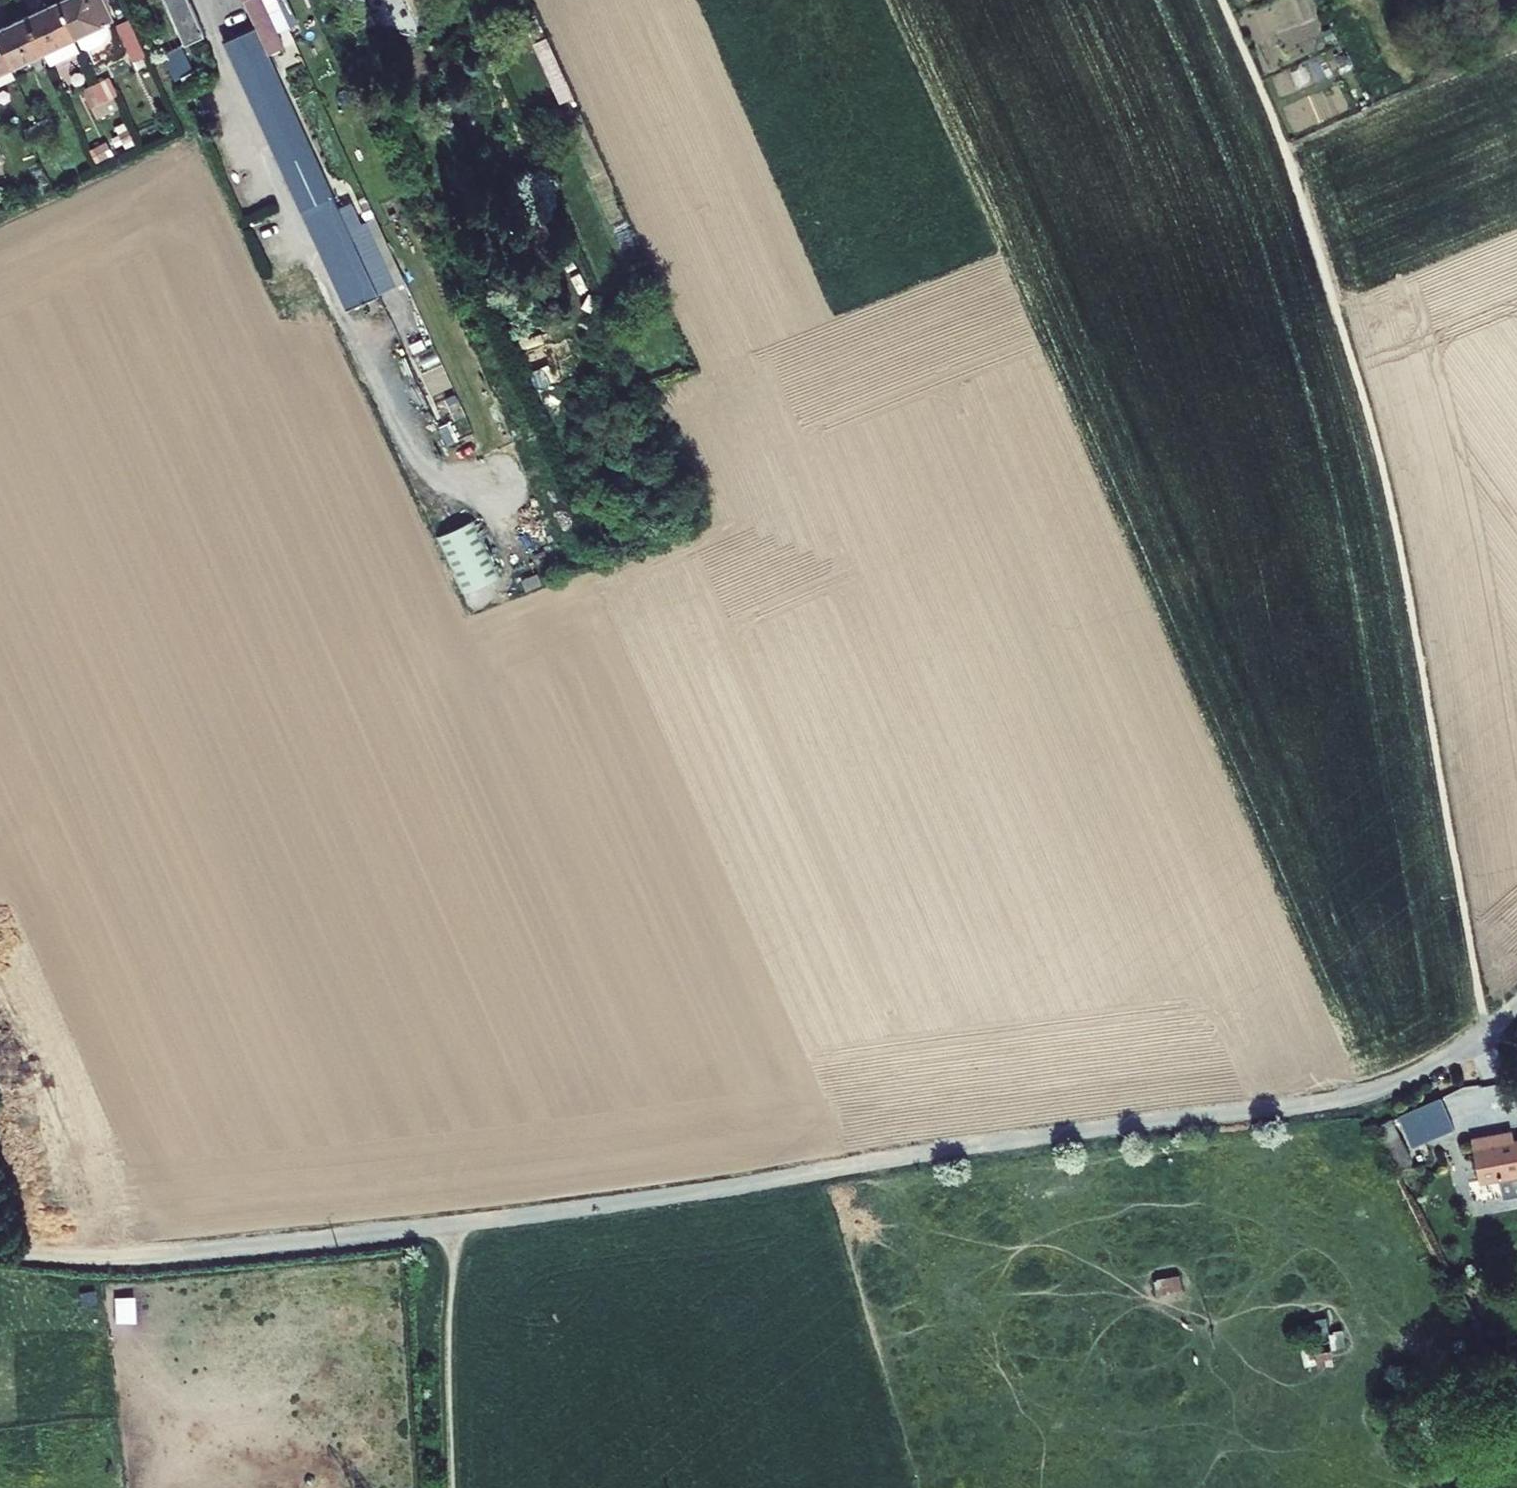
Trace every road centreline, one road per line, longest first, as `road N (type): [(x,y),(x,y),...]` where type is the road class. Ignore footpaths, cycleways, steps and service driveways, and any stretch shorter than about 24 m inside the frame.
road 1 (track): [(1516,1011),(1476,1047),(1385,1090),(1296,1110),(854,1165),(595,1209),(117,1262),(0,1253)]

